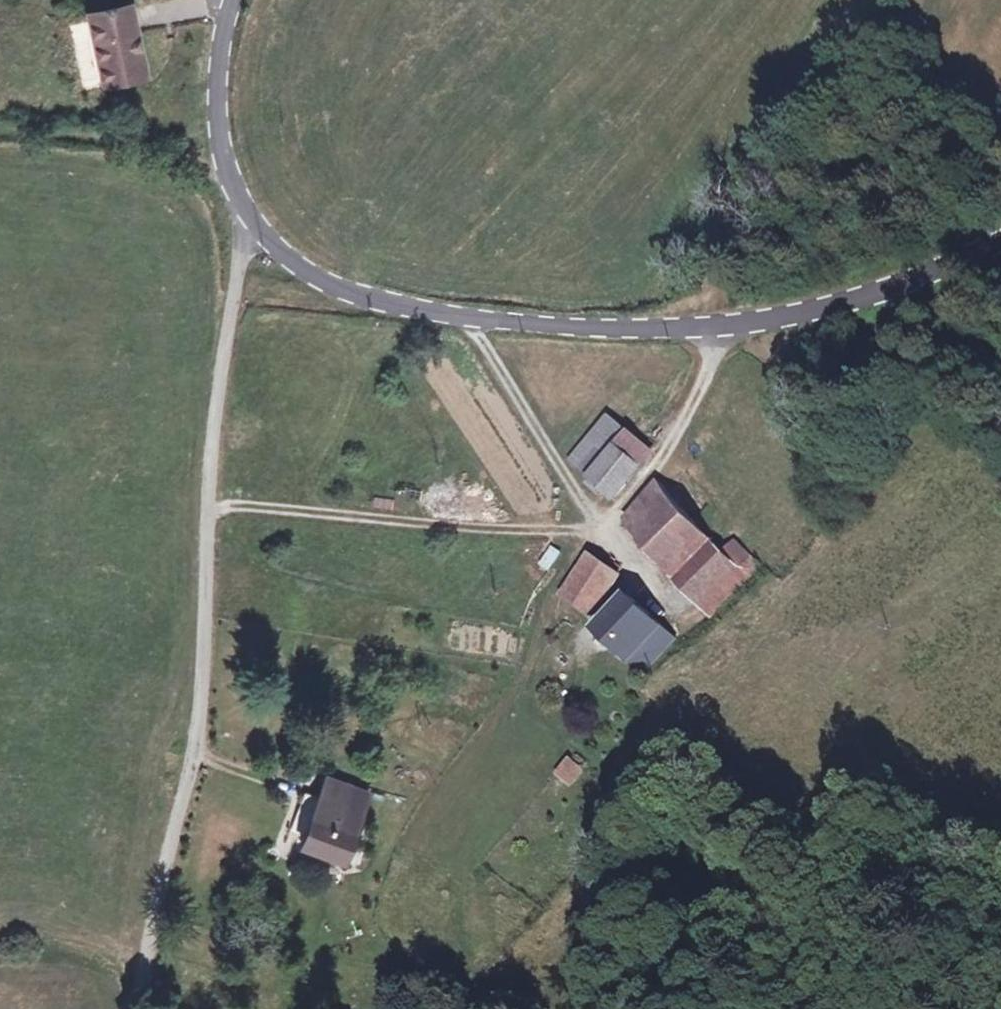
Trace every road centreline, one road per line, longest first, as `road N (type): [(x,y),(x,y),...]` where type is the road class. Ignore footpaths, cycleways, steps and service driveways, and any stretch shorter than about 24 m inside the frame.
road 1 (unclassified): [(138,1008),(156,896),(198,735),(214,412),(249,219)]
road 2 (unclassified): [(249,219),(313,276),(370,299),(603,330),(793,316),(1000,240)]
road 3 (track): [(207,514),(231,506),(604,531),(465,316)]
road 4 (unclassified): [(232,0),(215,106),(229,179),(249,219)]

